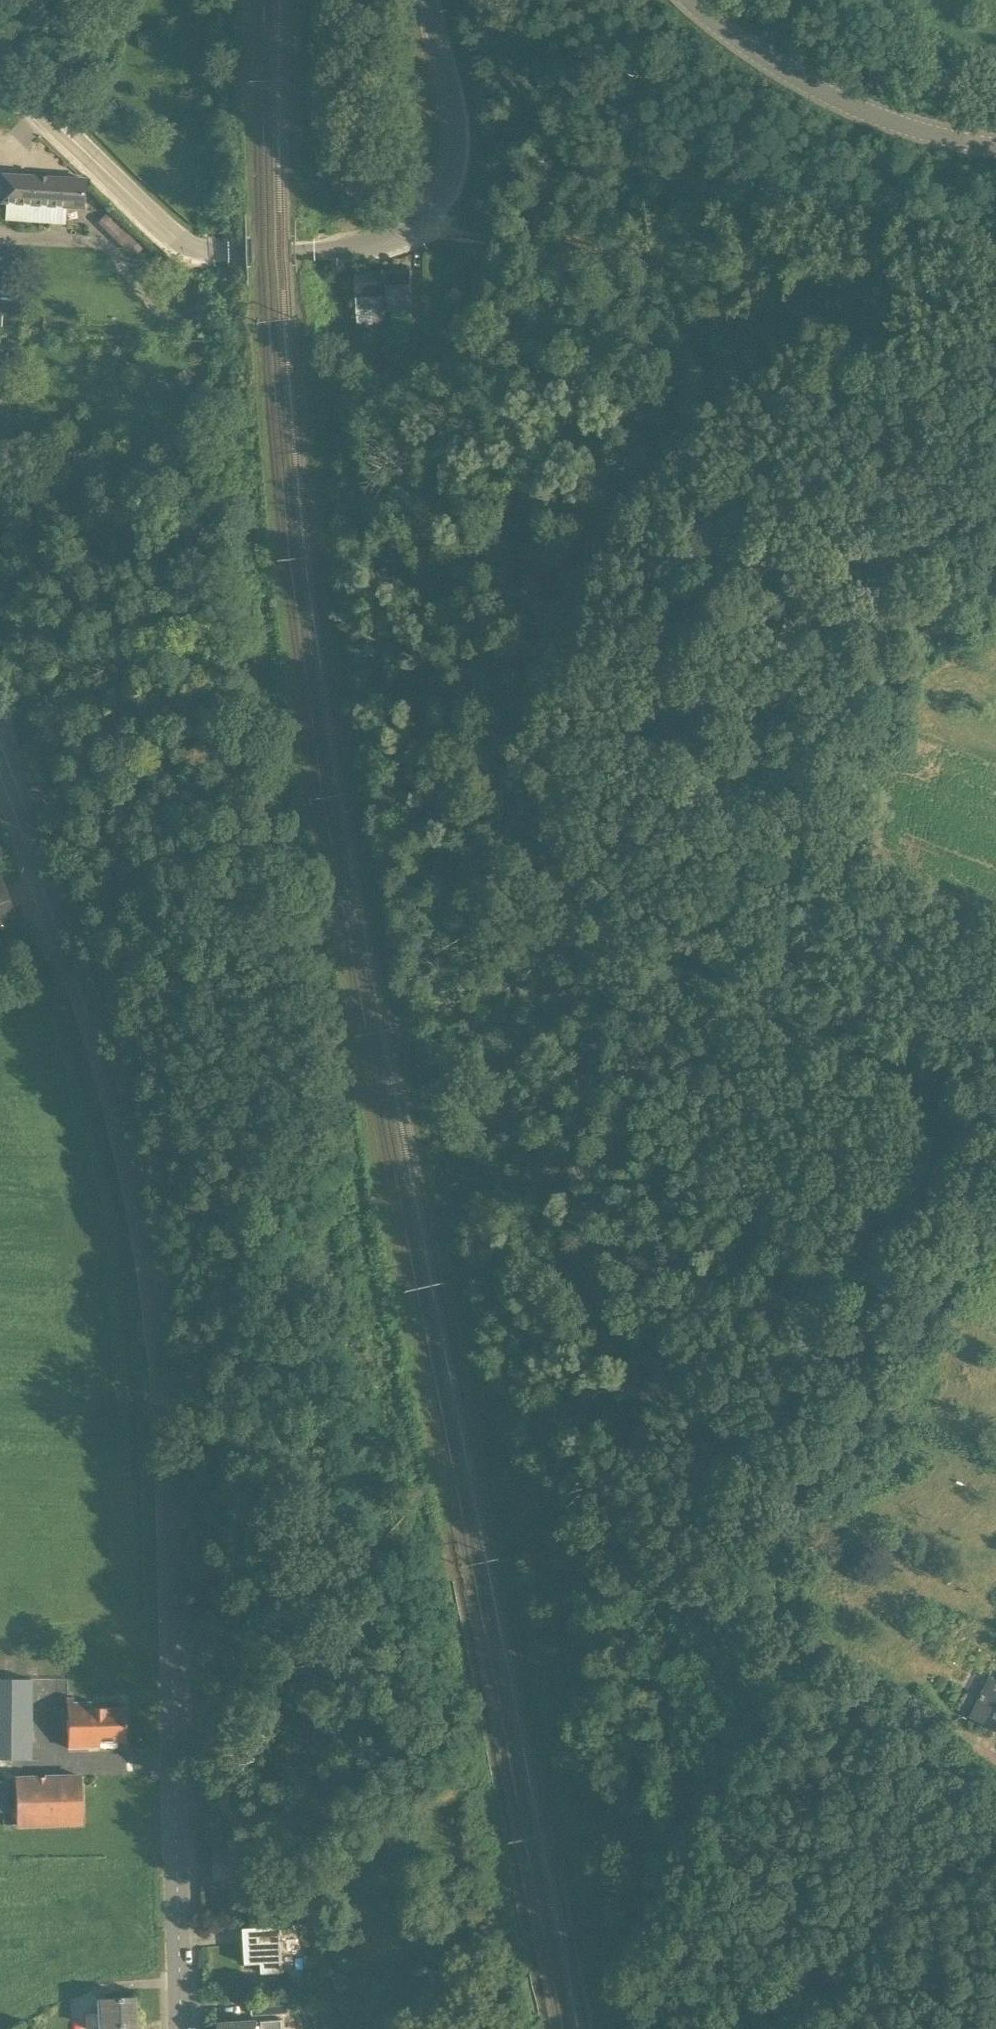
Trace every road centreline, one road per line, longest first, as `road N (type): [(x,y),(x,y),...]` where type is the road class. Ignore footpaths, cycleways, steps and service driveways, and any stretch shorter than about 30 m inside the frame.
road 1 (secondary): [(0,786),(88,1027),(129,1179),(157,1333),(183,2028)]
road 2 (secondary): [(0,75),(187,249),(390,241),(434,219),(459,163),(458,115),(430,0)]
road 3 (secondary): [(688,0),(774,62),(862,108),(905,128),(995,148)]
road 4 (track): [(331,0),(341,246)]
road 5 (track): [(462,241),(605,254)]

